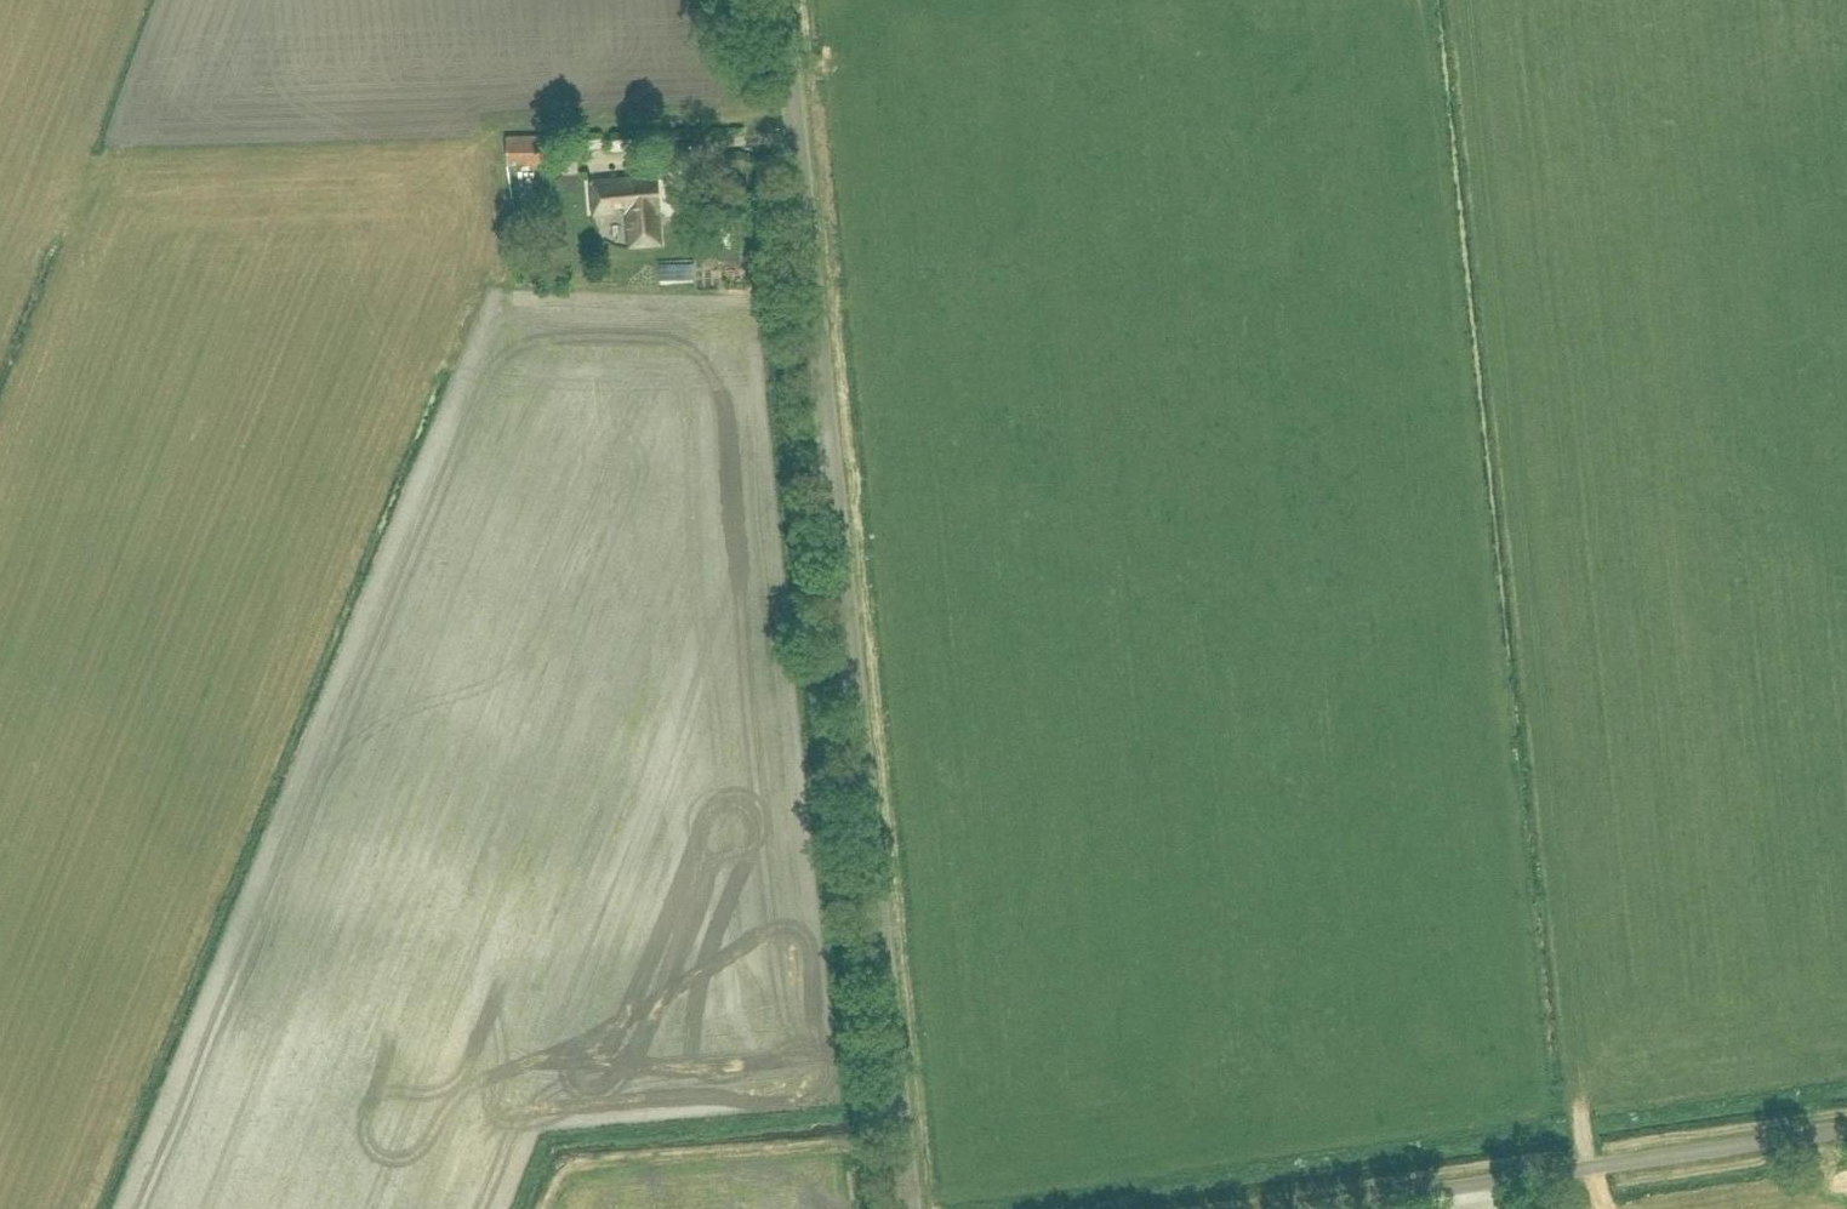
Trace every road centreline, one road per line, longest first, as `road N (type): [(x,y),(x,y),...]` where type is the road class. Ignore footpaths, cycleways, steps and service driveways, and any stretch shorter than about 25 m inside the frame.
road 1 (unclassified): [(907,1208),(786,0)]
road 2 (unclassified): [(1406,1208),(1846,1150)]

